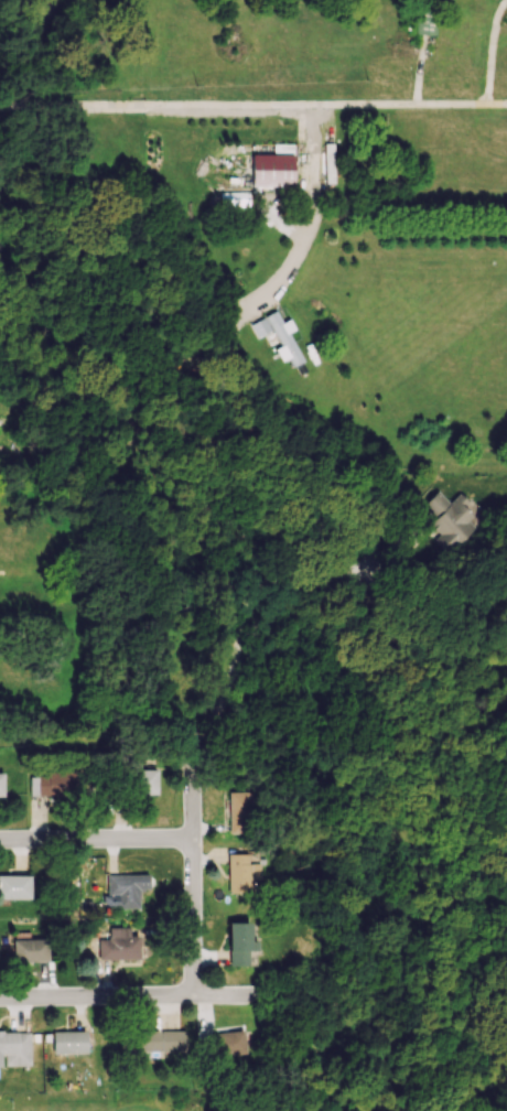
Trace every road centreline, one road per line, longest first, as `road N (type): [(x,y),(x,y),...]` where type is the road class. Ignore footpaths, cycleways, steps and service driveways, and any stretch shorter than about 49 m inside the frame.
road 1 (residential): [(263,586),(235,691),(197,759),(193,995)]
road 2 (residential): [(295,996),(0,1000)]
road 3 (residential): [(69,110),(317,104)]
road 4 (residential): [(193,842),(0,844)]

